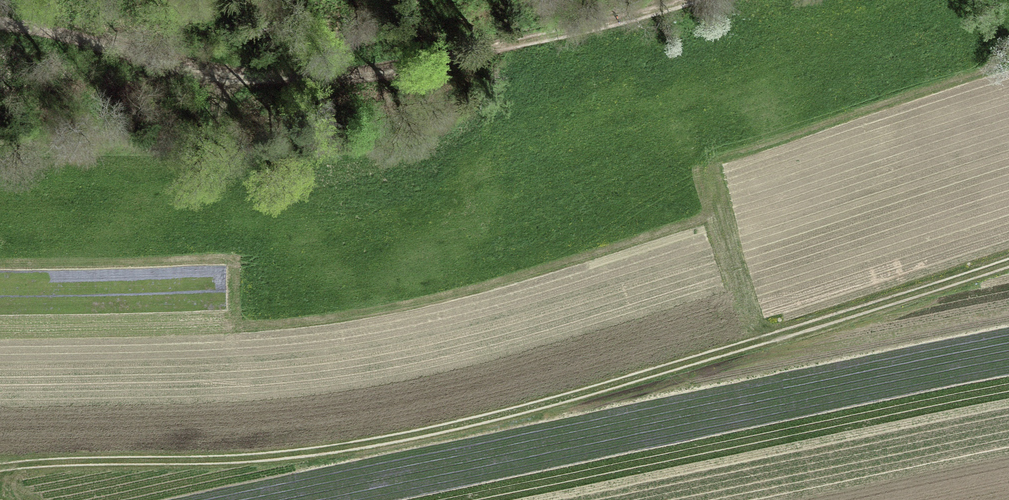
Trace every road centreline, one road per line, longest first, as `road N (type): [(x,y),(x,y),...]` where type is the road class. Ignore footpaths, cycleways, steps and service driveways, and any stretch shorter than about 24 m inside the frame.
road 1 (track): [(1008,262),(673,373),(335,465),(0,469)]
road 2 (track): [(0,19),(186,68),(263,78),(400,70),(680,0)]

